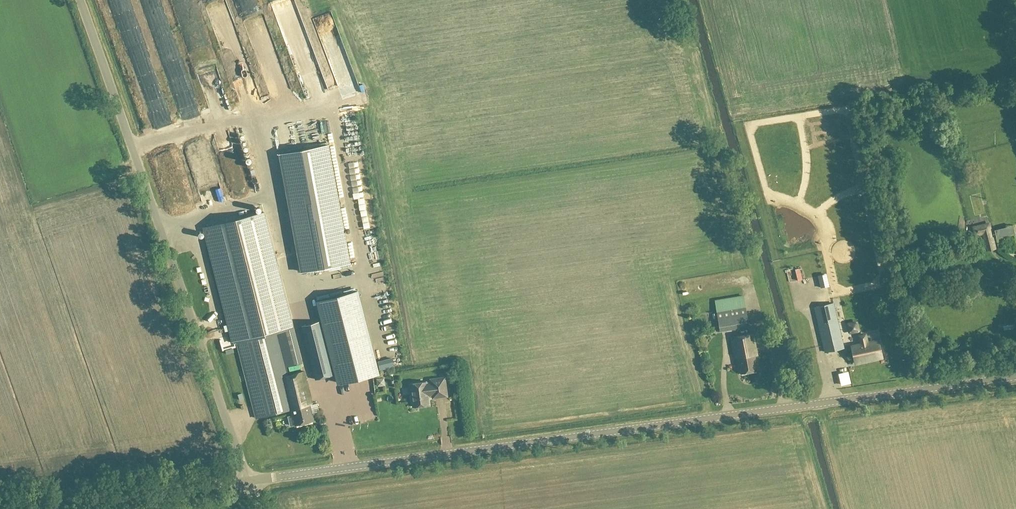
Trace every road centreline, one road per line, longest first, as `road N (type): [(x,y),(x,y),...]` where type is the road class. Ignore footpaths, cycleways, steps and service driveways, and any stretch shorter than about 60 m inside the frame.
road 1 (tertiary): [(248,482),(1015,374)]
road 2 (unclassified): [(248,482),(77,0)]
road 3 (tertiary): [(24,508),(248,482)]

